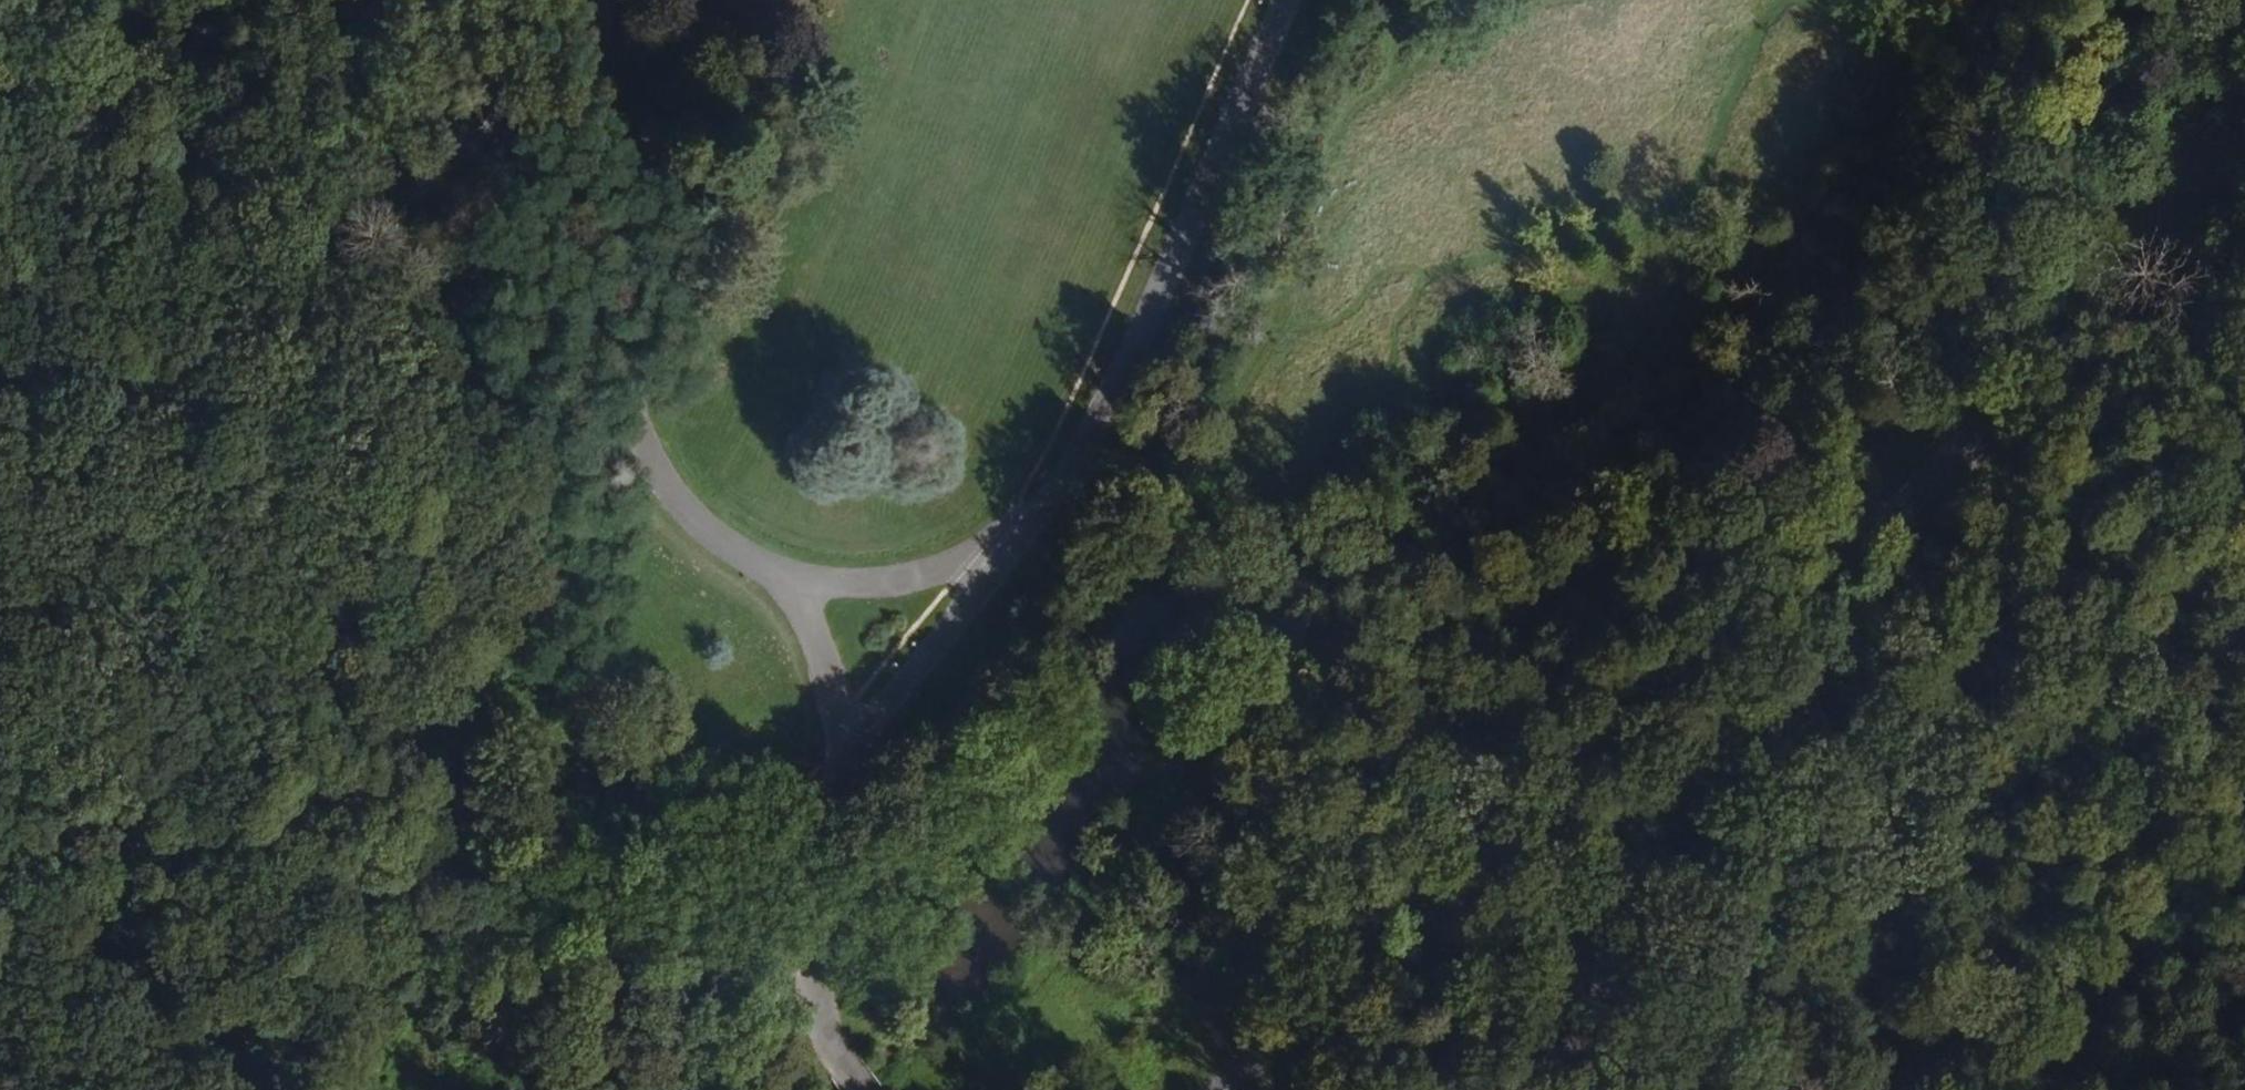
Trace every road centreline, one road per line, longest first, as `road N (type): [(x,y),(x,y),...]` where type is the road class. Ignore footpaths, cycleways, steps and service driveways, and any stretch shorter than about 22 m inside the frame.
road 1 (secondary): [(2244,797),(2003,1089)]

